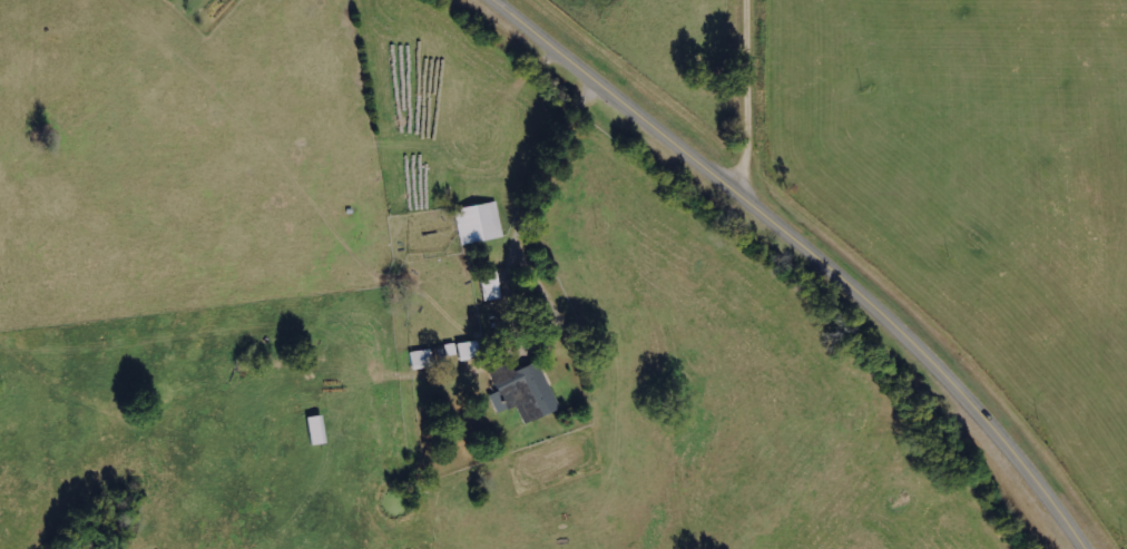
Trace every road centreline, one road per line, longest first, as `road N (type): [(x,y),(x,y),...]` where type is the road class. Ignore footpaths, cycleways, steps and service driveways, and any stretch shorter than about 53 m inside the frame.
road 1 (tertiary): [(1081,548),(1055,508),(892,324),(489,0)]
road 2 (residential): [(738,197),(754,169),(753,0)]

